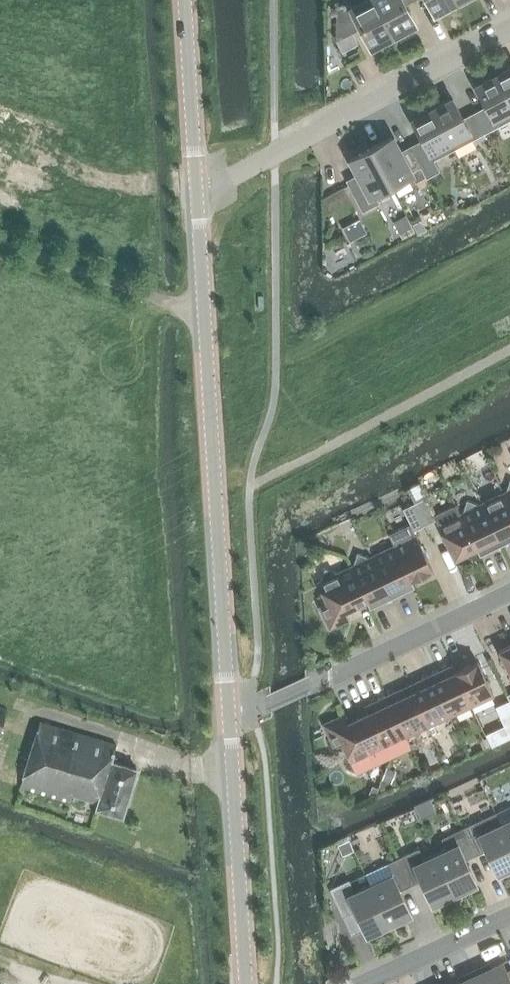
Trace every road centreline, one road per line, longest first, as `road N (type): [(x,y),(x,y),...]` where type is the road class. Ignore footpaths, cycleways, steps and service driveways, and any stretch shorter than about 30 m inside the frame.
road 1 (secondary): [(231,714),(197,189)]
road 2 (residential): [(197,189),(509,29)]
road 3 (residential): [(231,714),(509,590)]
road 4 (secondary): [(247,983),(231,714)]
road 5 (track): [(204,317),(0,243)]
road 6 (secondary): [(197,189),(186,0)]
road 7 (residential): [(361,983),(509,915)]

